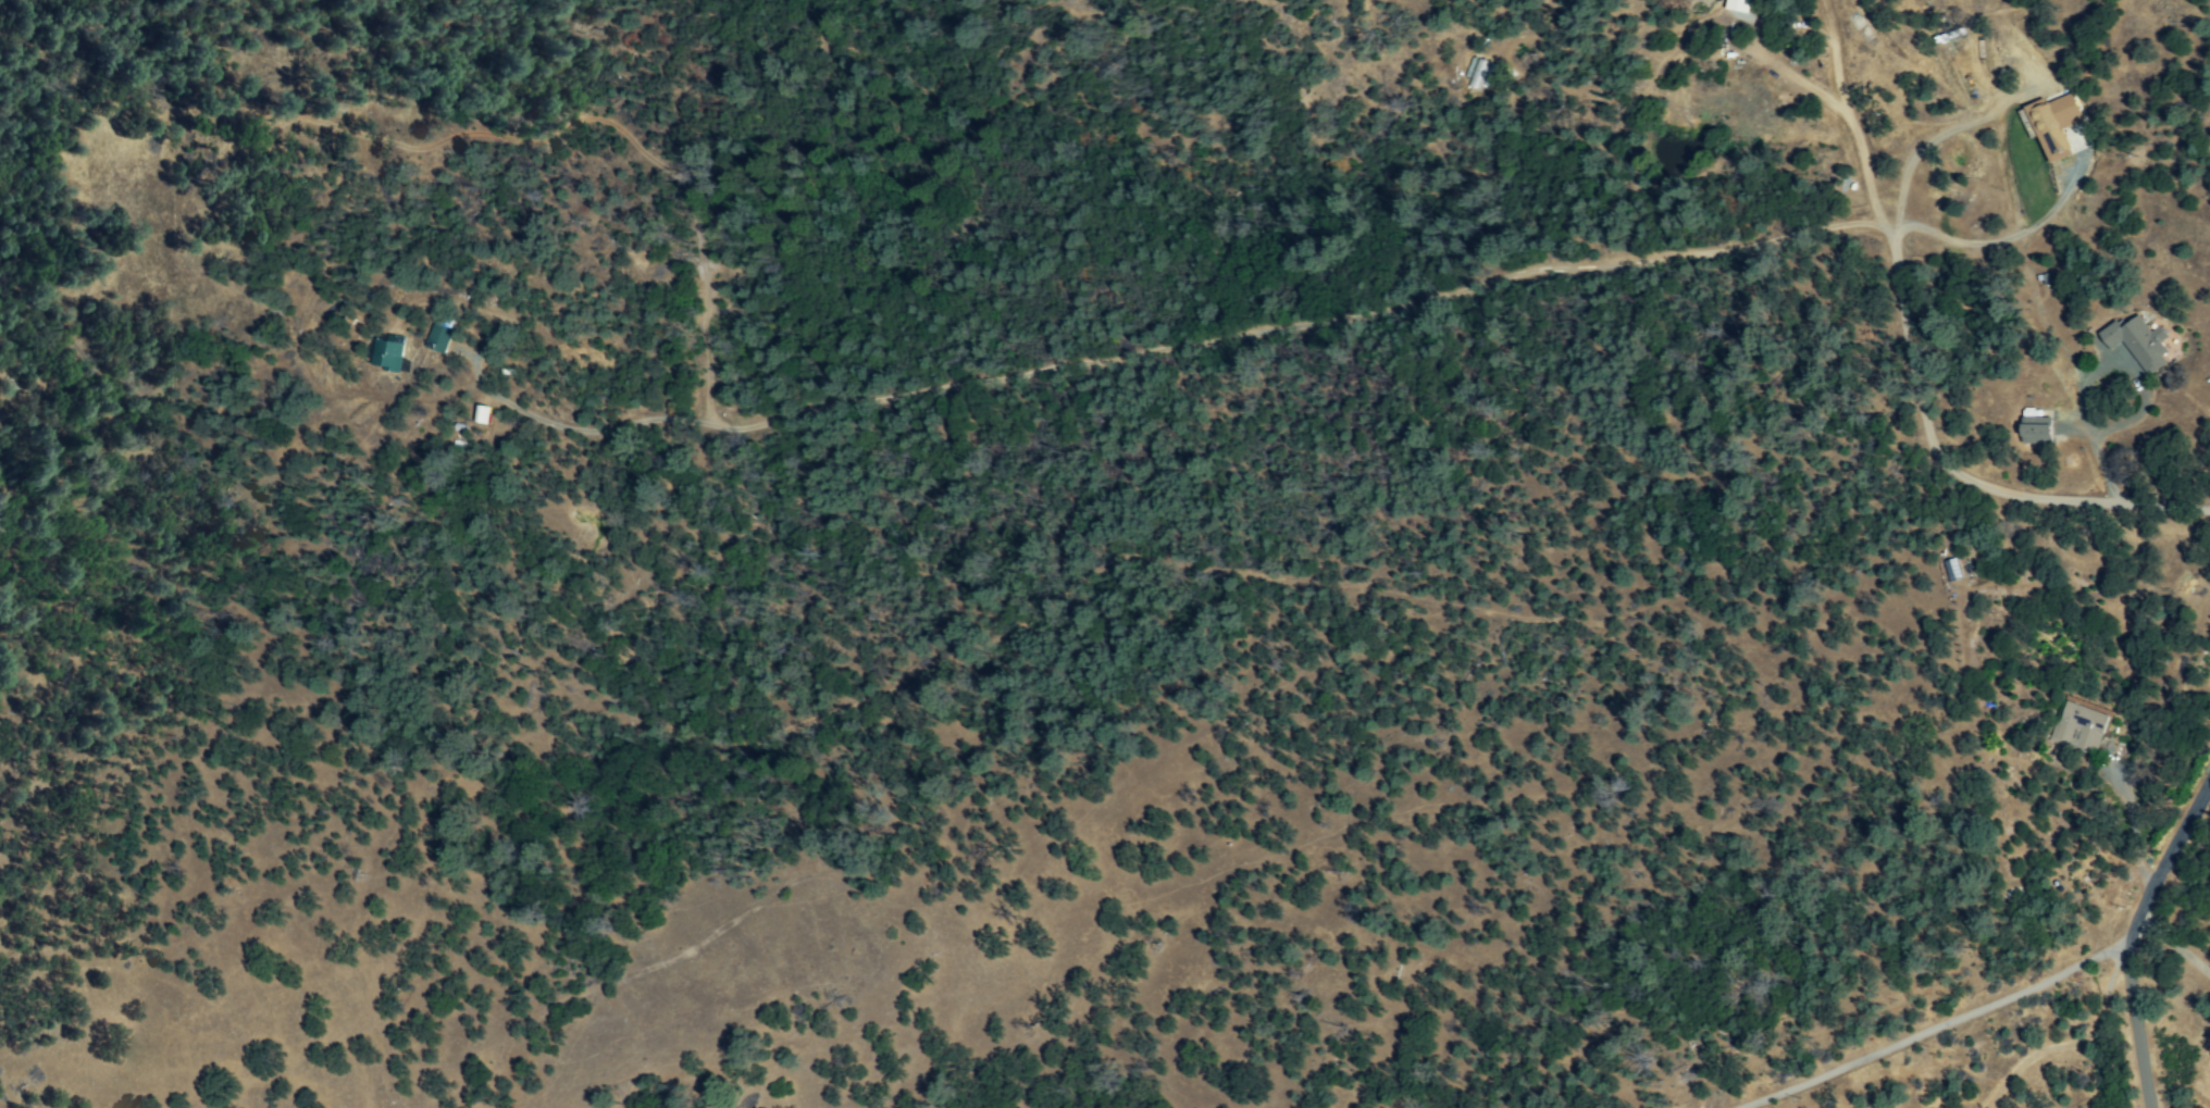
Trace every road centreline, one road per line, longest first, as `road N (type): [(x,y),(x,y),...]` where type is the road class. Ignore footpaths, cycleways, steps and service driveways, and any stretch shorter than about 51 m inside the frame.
road 1 (residential): [(2150,1107),(2124,950),(2128,922),(2209,763)]

